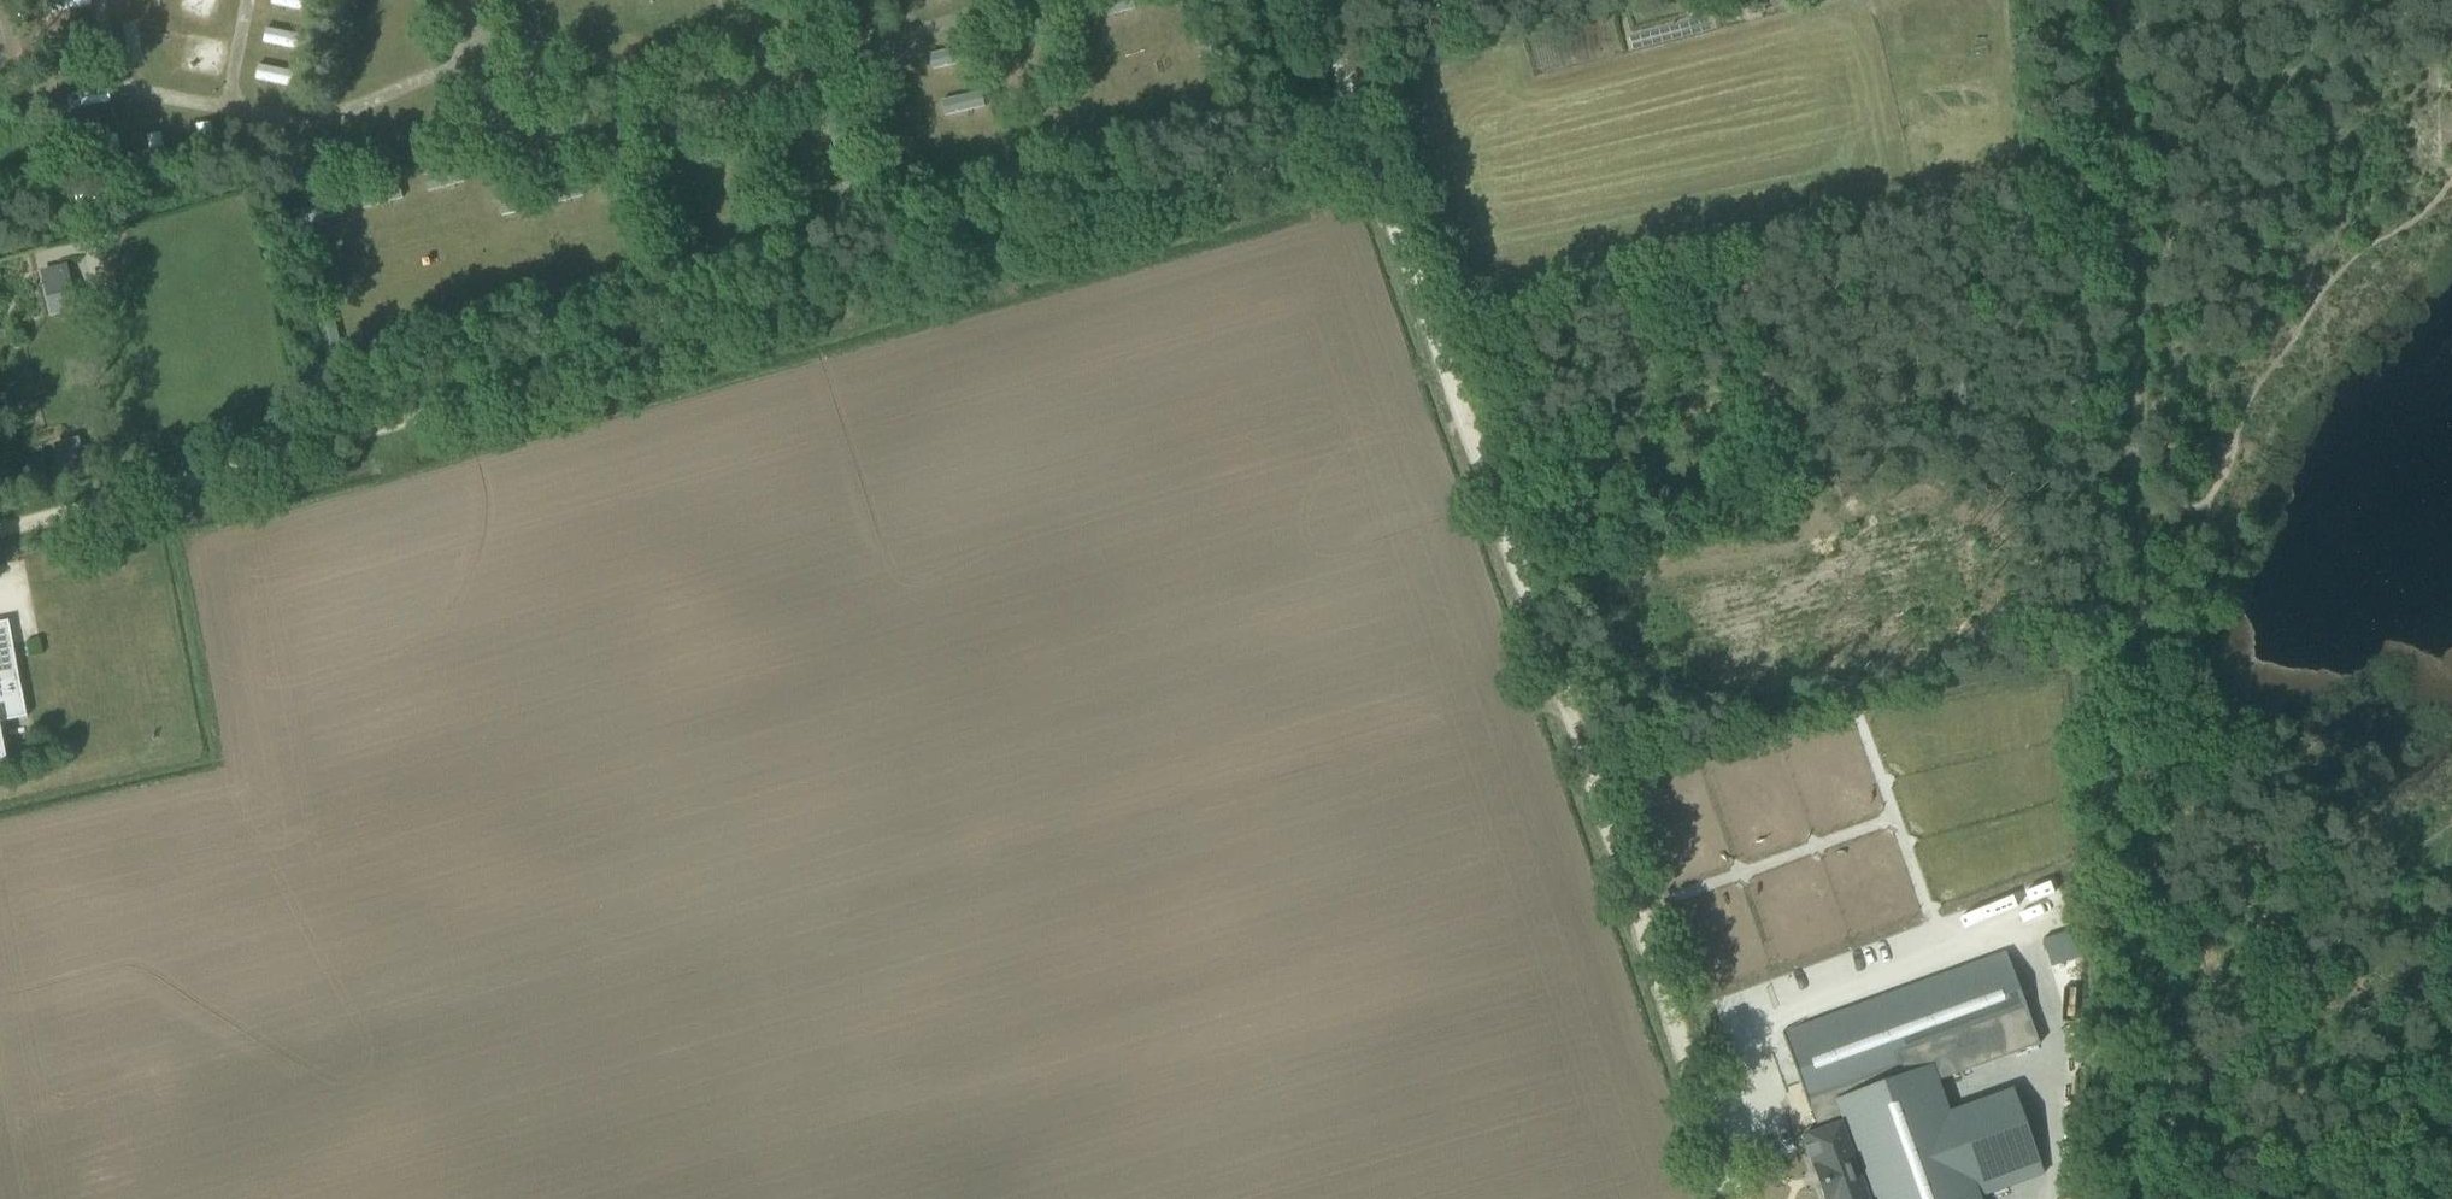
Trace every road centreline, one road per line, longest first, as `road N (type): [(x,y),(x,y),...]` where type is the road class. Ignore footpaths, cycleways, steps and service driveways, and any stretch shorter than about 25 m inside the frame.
road 1 (track): [(1729,1198),(1310,0)]

